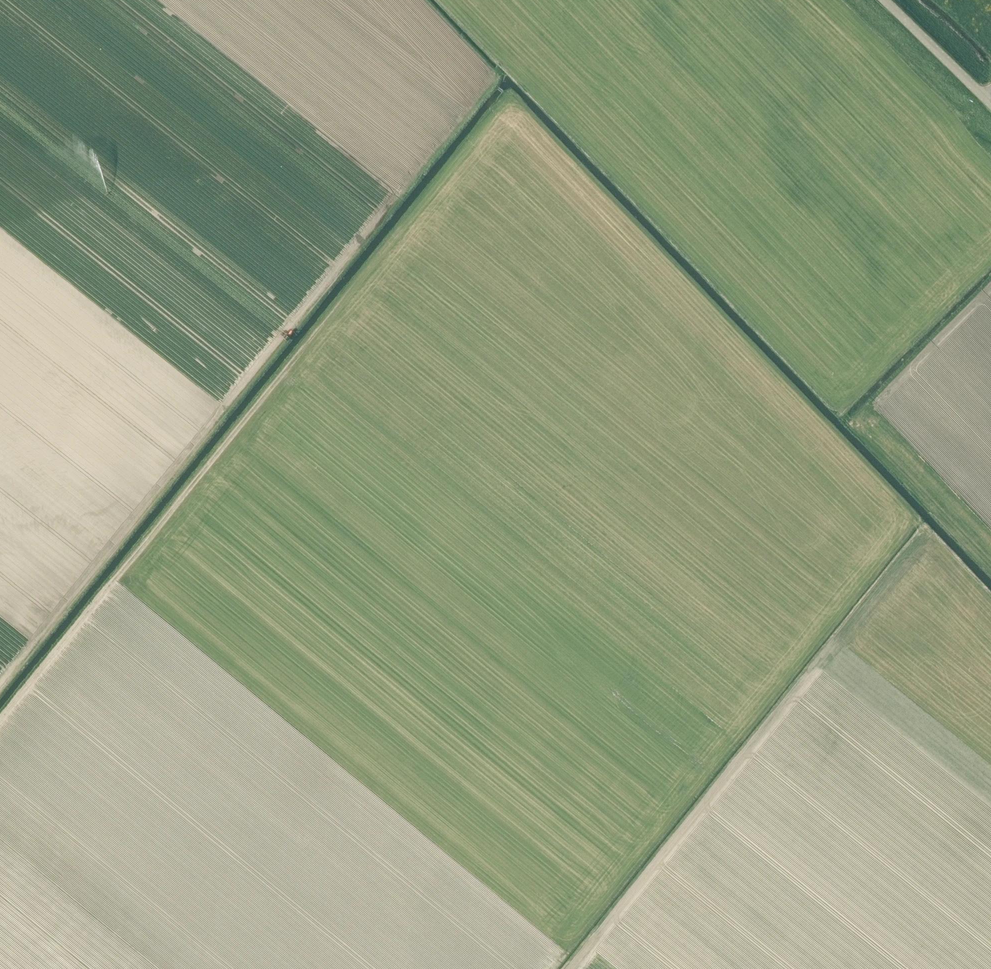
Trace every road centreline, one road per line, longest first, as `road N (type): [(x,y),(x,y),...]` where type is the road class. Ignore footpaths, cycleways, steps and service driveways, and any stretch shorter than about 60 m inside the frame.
road 1 (tertiary): [(990,104),(884,0)]

